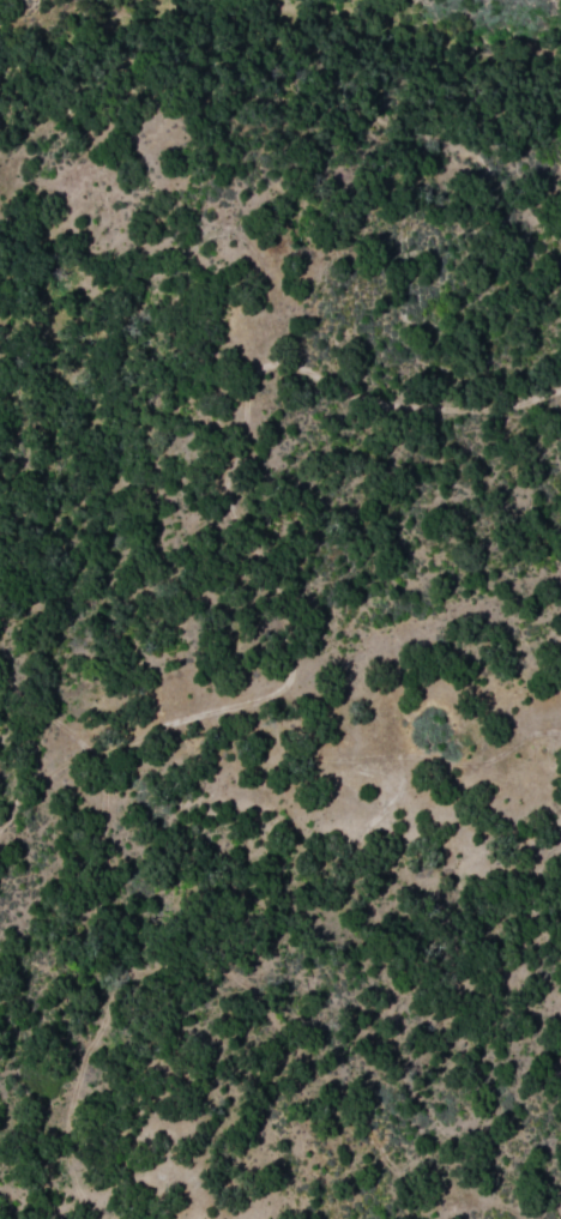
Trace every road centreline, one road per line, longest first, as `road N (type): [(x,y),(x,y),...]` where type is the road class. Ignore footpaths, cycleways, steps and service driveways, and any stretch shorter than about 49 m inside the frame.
road 1 (track): [(0,813),(34,778),(123,731),(151,704),(204,567),(233,422),(251,374),(283,368),(369,399),(479,408),(560,385)]
road 2 (track): [(515,1218),(382,1166),(304,1058),(210,972),(135,927),(101,849),(92,748)]

